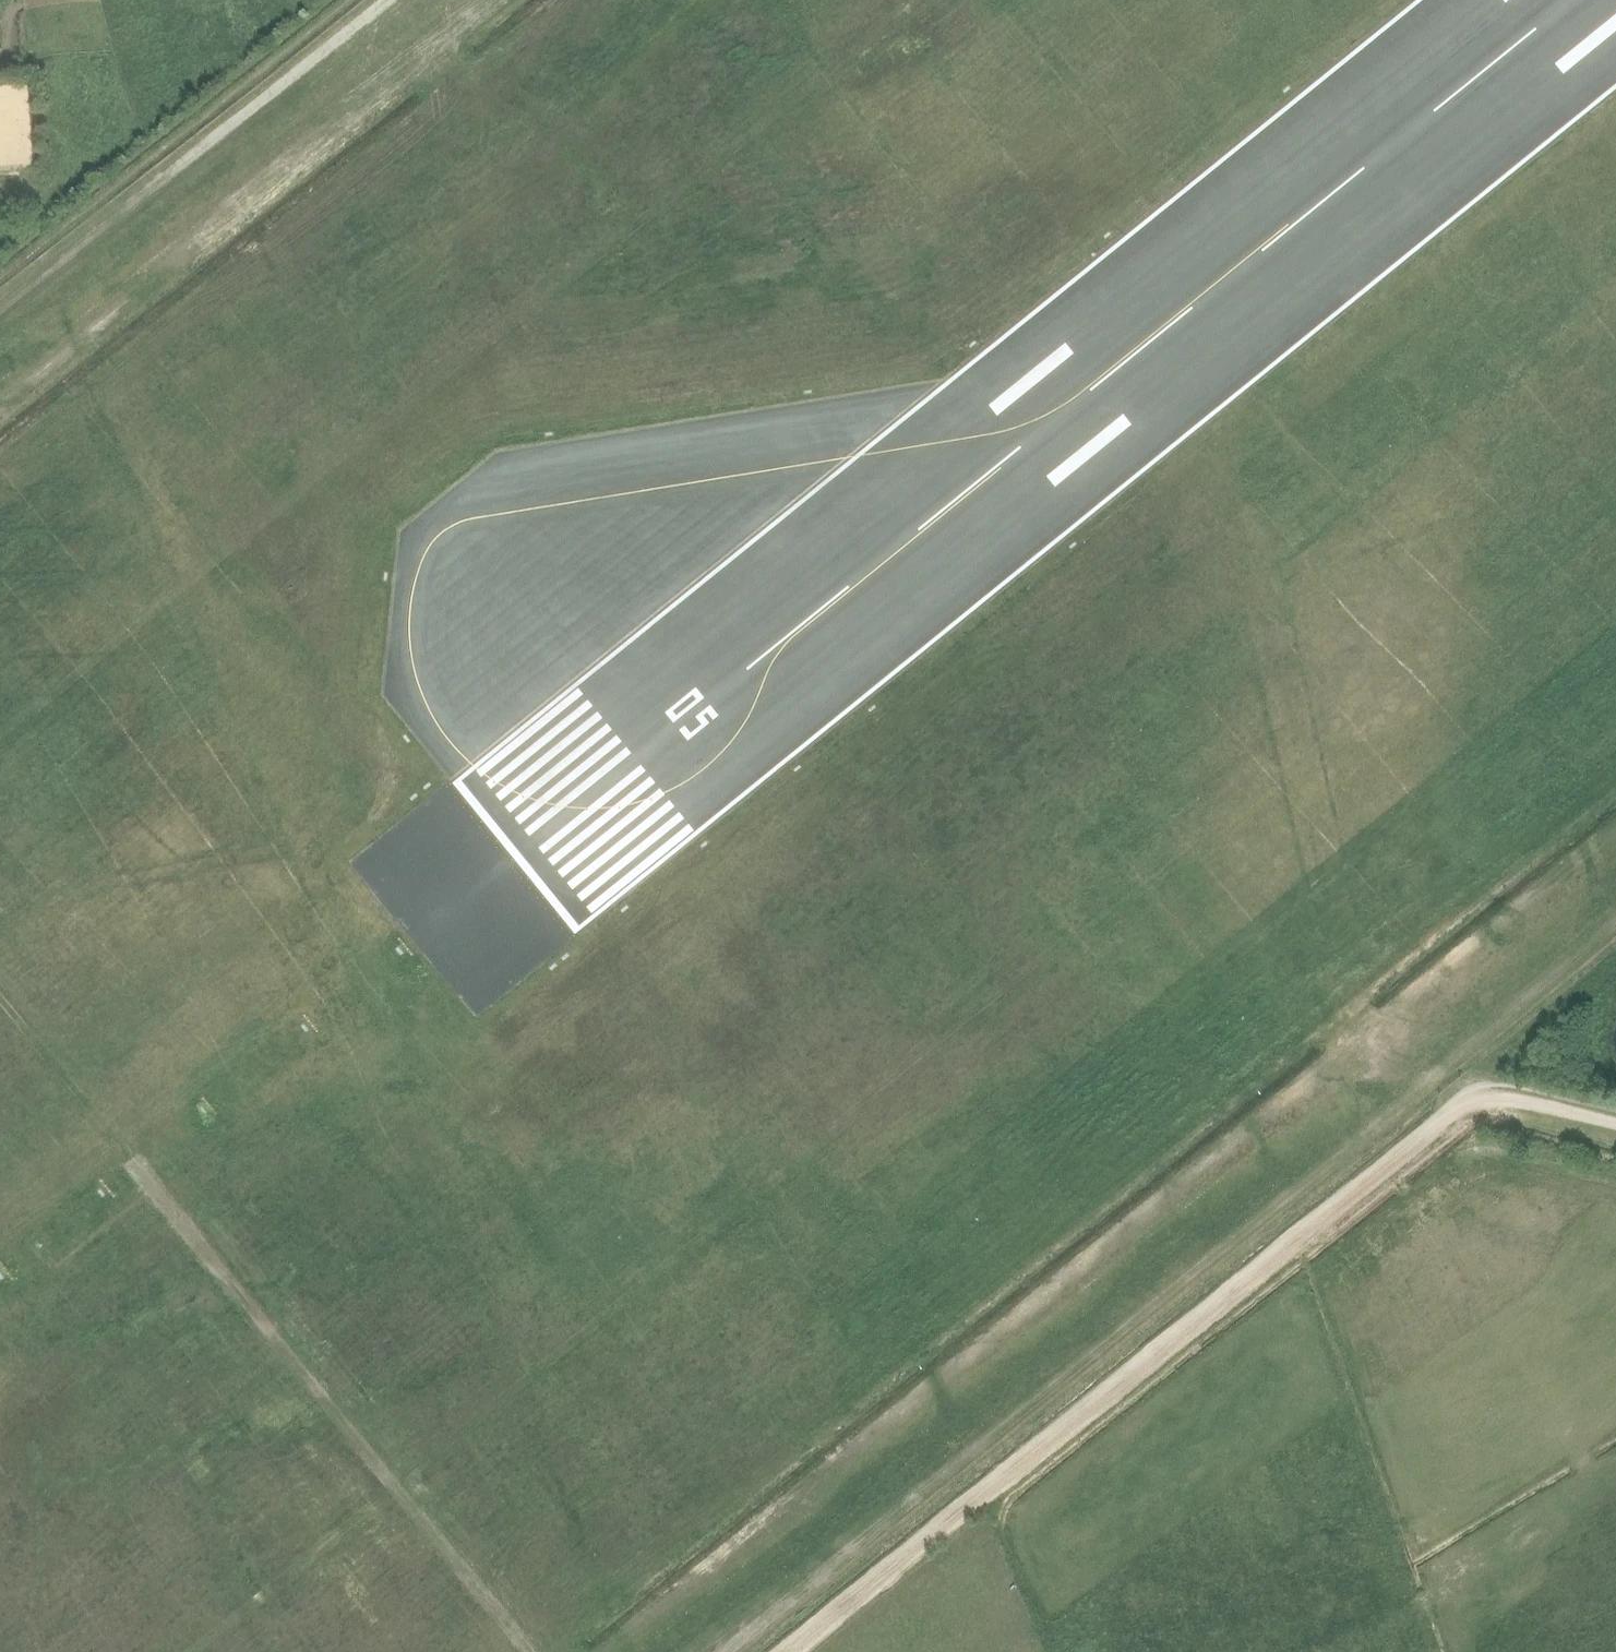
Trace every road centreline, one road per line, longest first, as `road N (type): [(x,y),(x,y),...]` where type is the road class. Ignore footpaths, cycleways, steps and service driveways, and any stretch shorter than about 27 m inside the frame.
road 1 (track): [(794,1651),(1461,1113),(1509,1102),(1615,1127)]
road 2 (track): [(0,996),(538,1651)]
road 3 (track): [(0,282),(352,0)]

